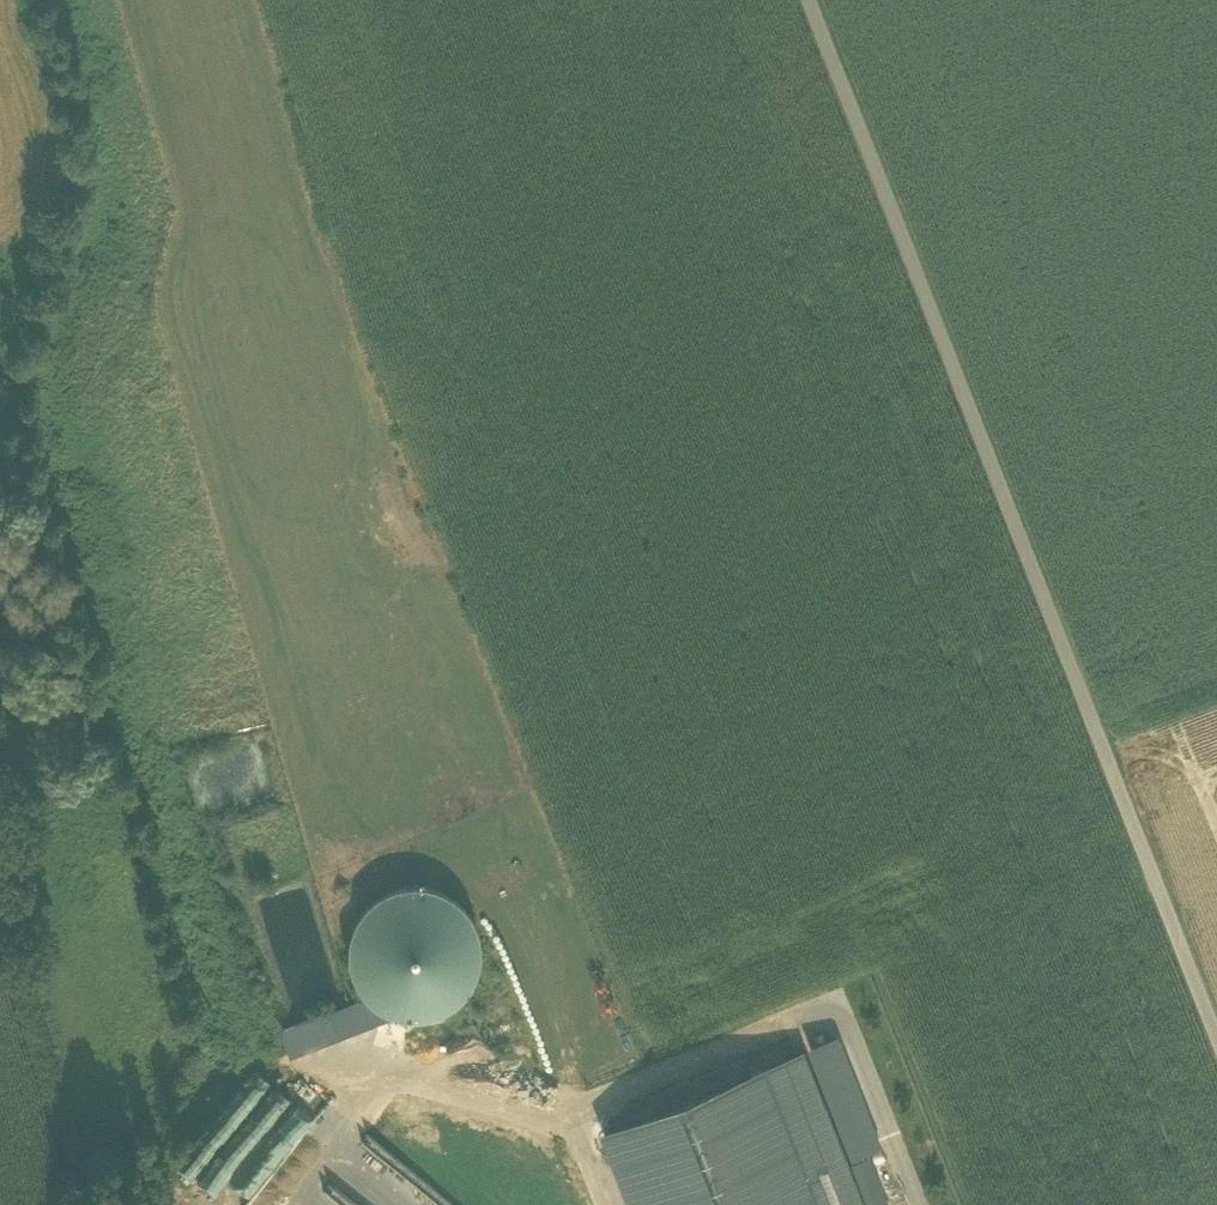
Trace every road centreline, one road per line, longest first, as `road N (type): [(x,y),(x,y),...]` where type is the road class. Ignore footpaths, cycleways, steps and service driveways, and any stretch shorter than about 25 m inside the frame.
road 1 (unclassified): [(809,0),(1216,1044)]

